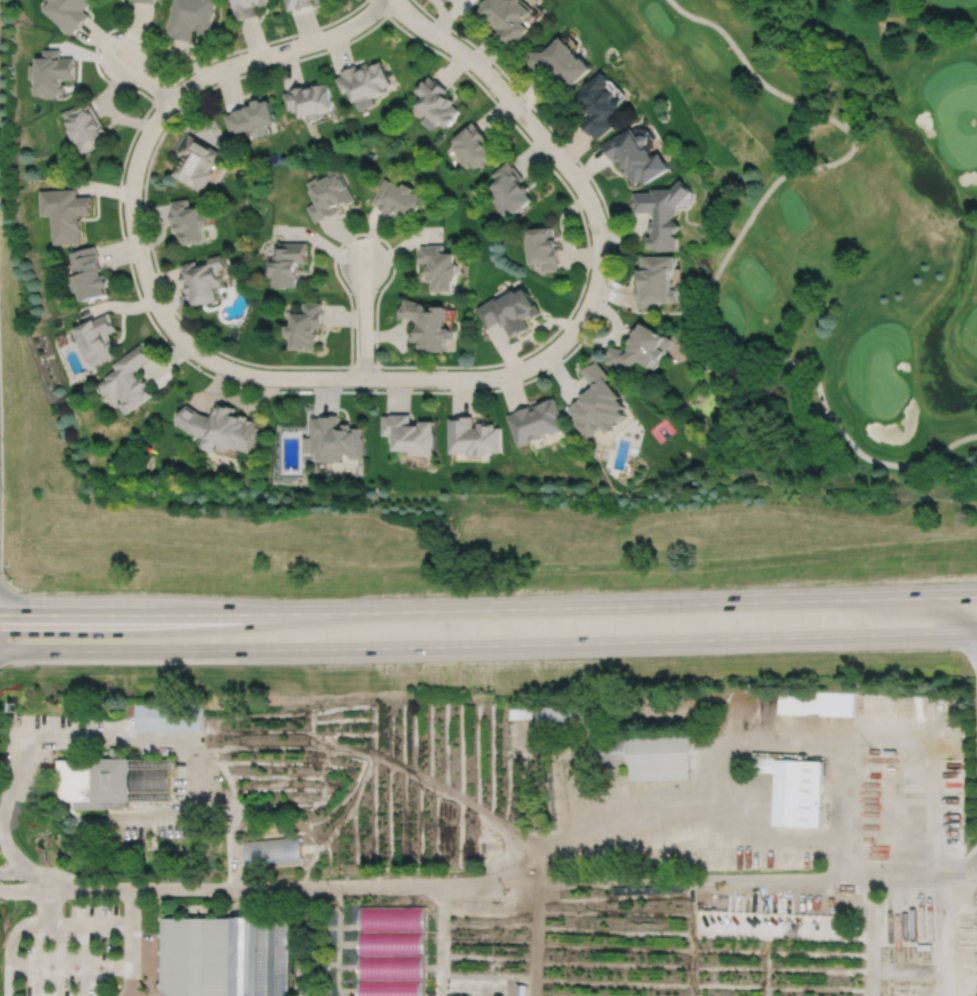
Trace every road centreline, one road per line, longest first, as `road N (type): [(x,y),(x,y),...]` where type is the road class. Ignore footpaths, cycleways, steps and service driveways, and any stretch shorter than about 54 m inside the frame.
road 1 (residential): [(170,102),(139,152),(130,204),(150,292),(190,348),(221,367),(270,378),(486,378),(535,364),(567,340),(592,299),(600,260),(593,210),(492,80),(393,0)]
road 2 (primary): [(0,649),(976,632)]
road 3 (primary): [(976,596),(294,614)]
road 4 (residential): [(170,102),(212,72),(342,31),(385,0)]
road 5 (primary): [(157,615),(0,614)]
road 6 (primary): [(294,614),(157,615)]

